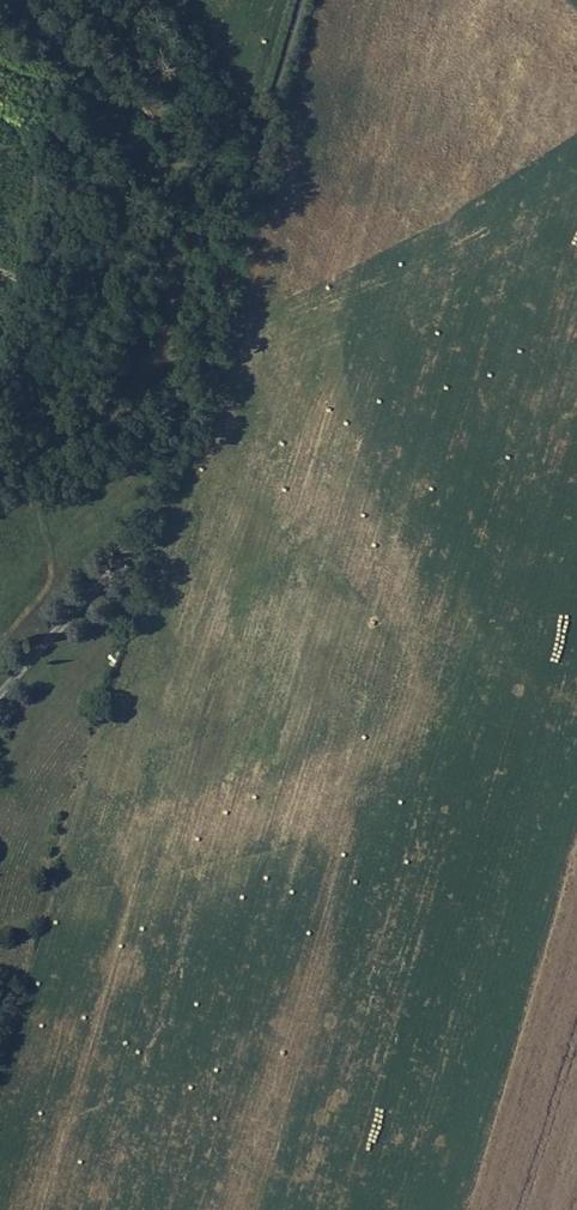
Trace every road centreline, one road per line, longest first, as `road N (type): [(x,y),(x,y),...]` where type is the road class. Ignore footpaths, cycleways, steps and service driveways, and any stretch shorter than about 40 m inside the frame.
road 1 (residential): [(300,0),(156,506),(128,553),(0,694)]

